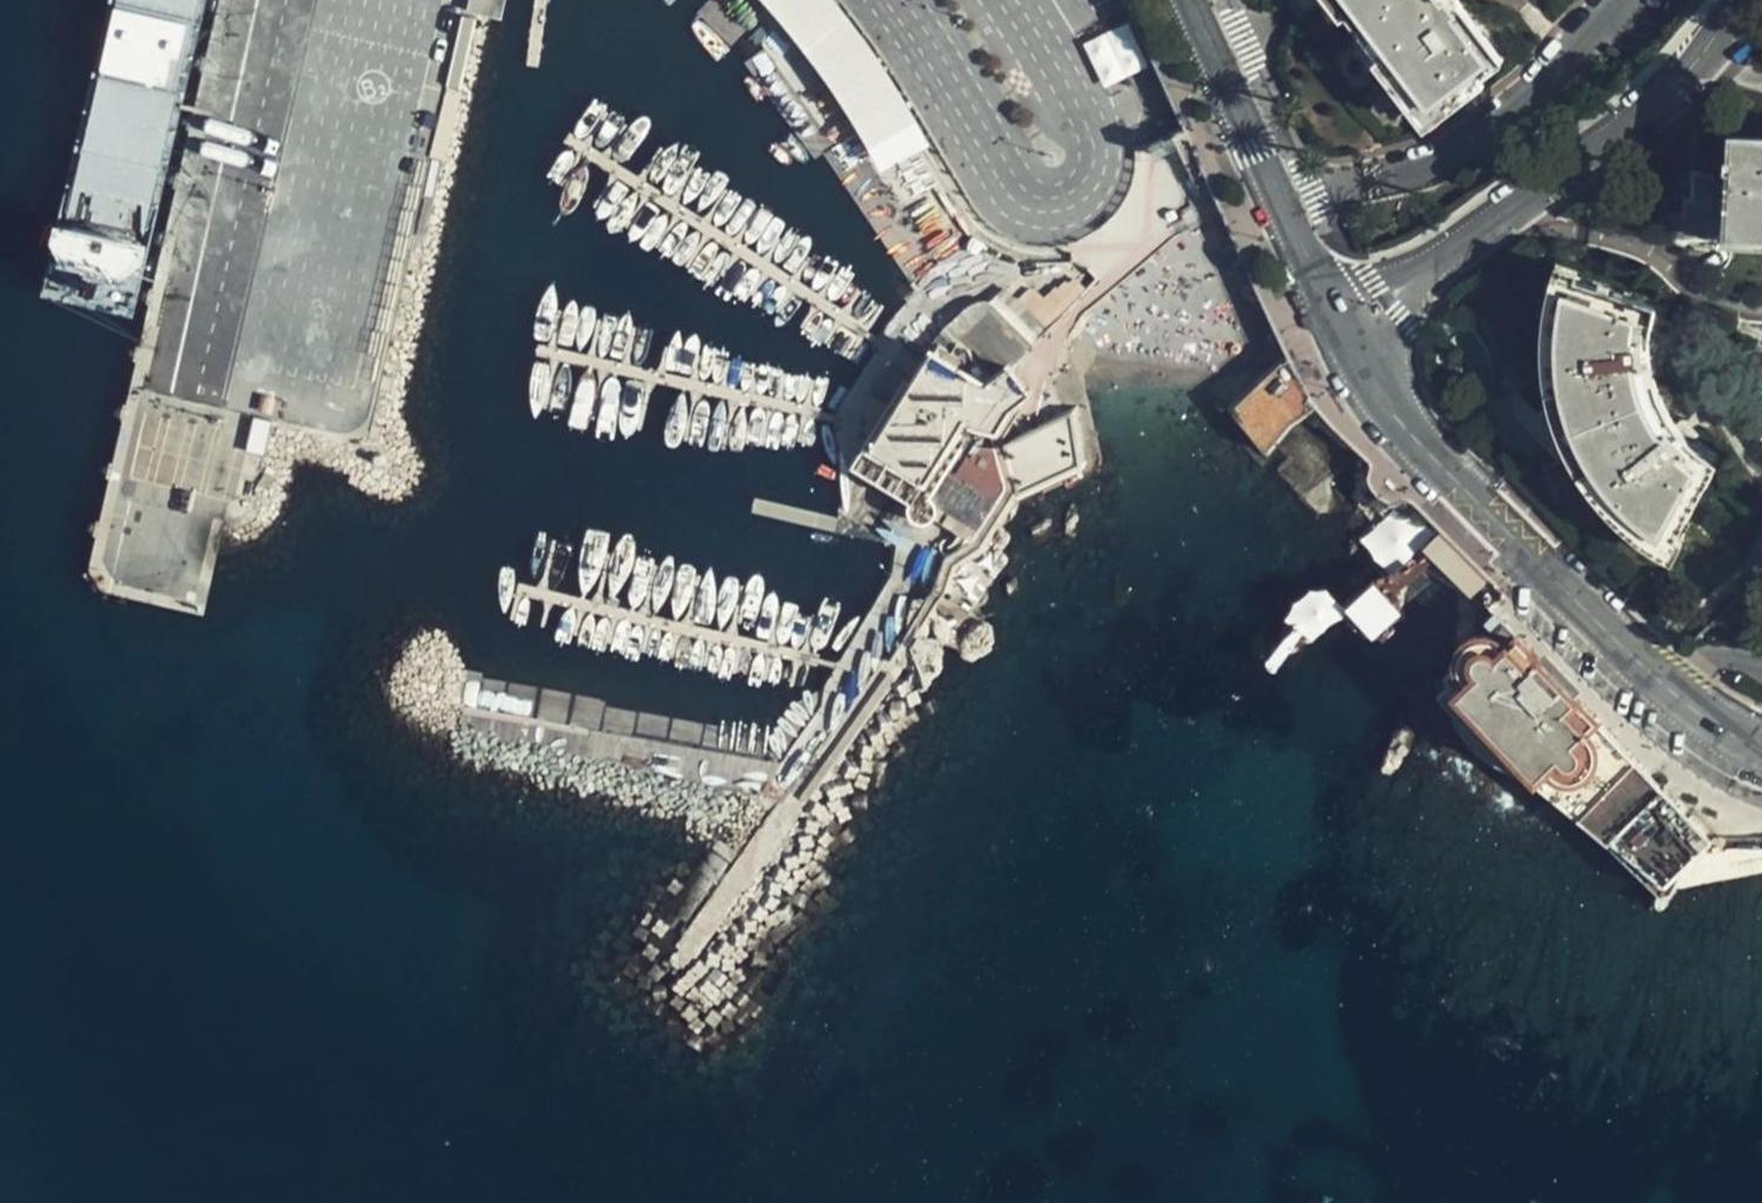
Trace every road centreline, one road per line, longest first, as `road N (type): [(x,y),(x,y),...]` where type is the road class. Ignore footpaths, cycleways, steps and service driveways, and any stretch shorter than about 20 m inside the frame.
road 1 (tertiary): [(1344,328),(1394,413),(1484,508),(1665,688),(1761,751)]
road 2 (residential): [(1344,328),(1648,109),(1699,59),(1743,0)]
road 3 (tertiary): [(1193,0),(1344,328)]

